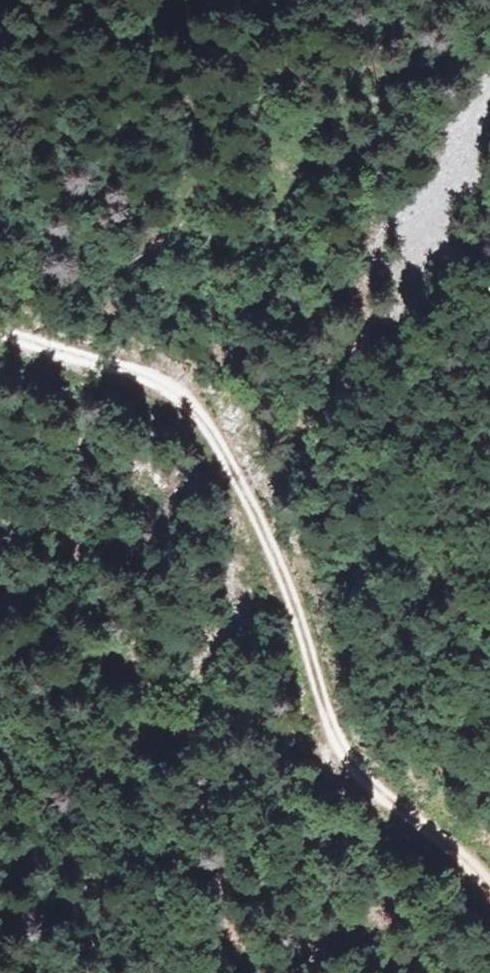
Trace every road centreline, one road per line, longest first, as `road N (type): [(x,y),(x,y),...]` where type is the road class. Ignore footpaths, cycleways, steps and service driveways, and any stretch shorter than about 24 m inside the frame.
road 1 (track): [(0,334),(147,378),(194,408),(239,482),(343,753),(489,888)]

